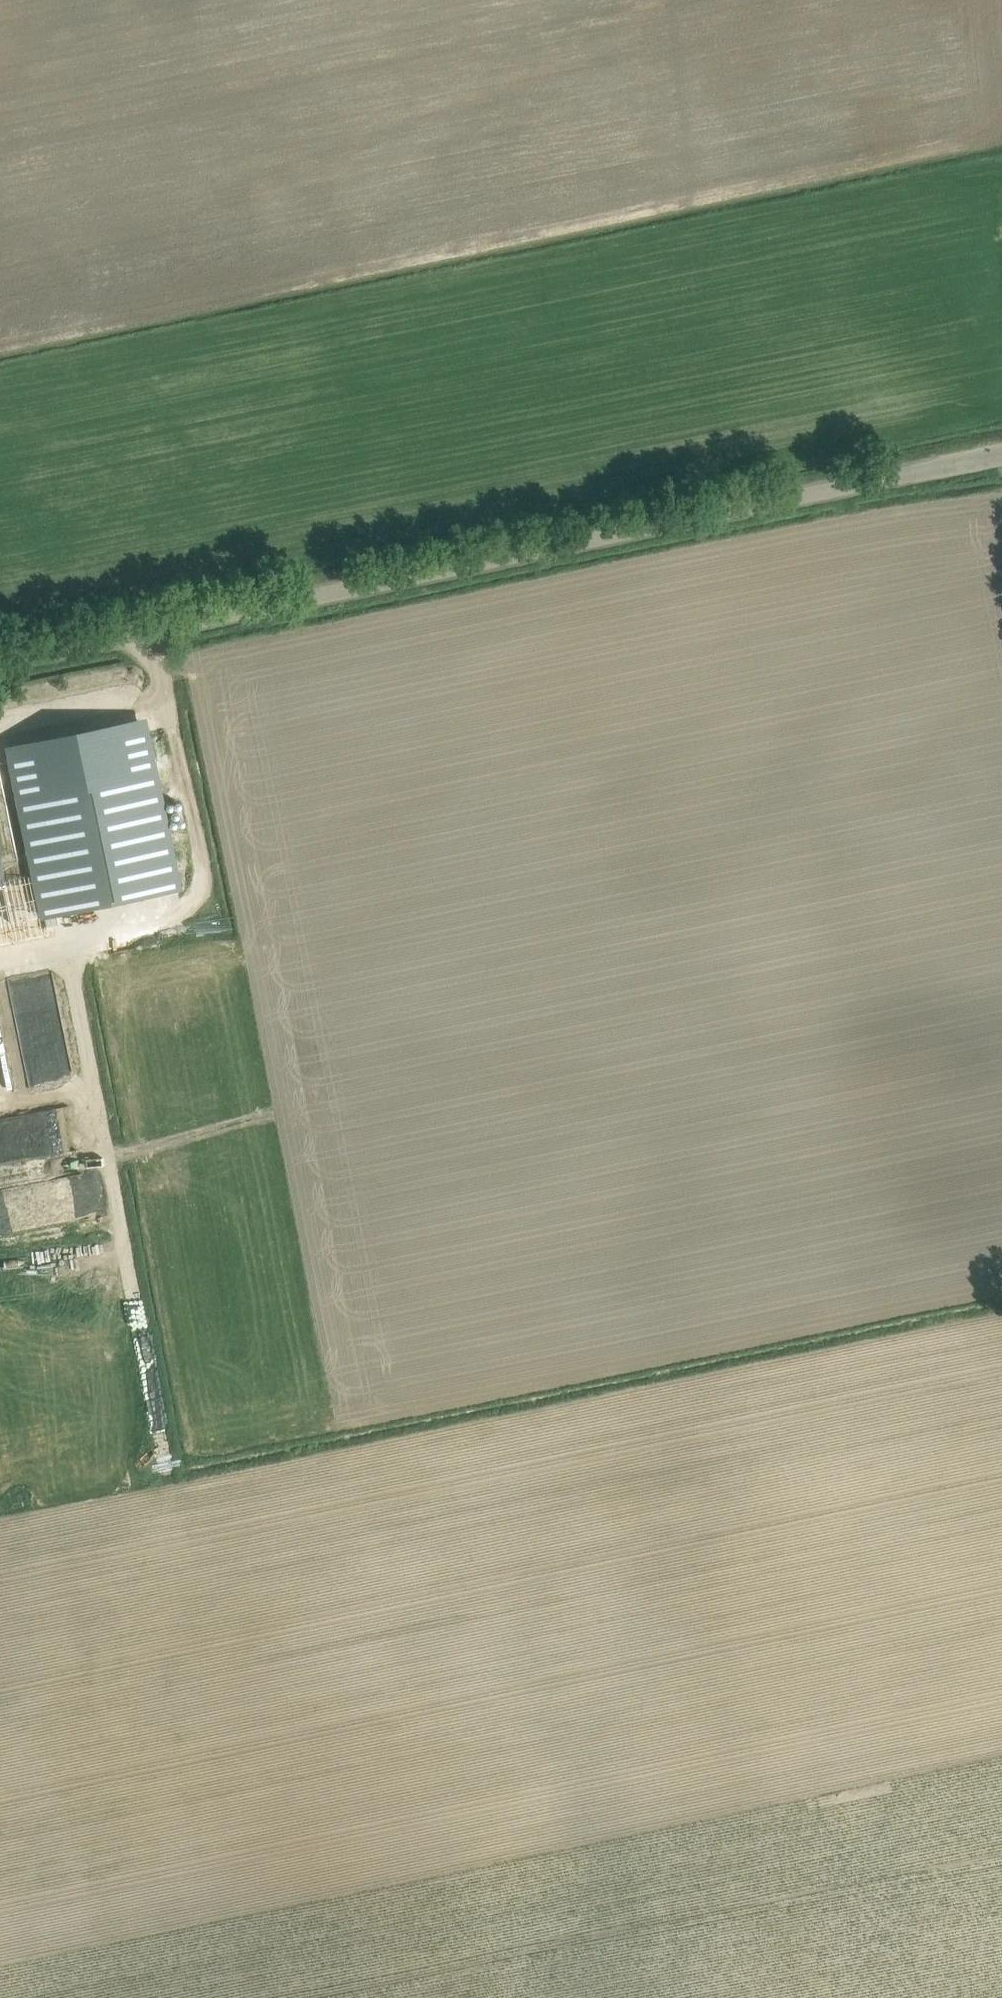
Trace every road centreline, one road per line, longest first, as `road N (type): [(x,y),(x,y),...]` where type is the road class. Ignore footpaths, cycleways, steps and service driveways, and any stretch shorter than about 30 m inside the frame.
road 1 (unclassified): [(0,661),(1001,457)]

